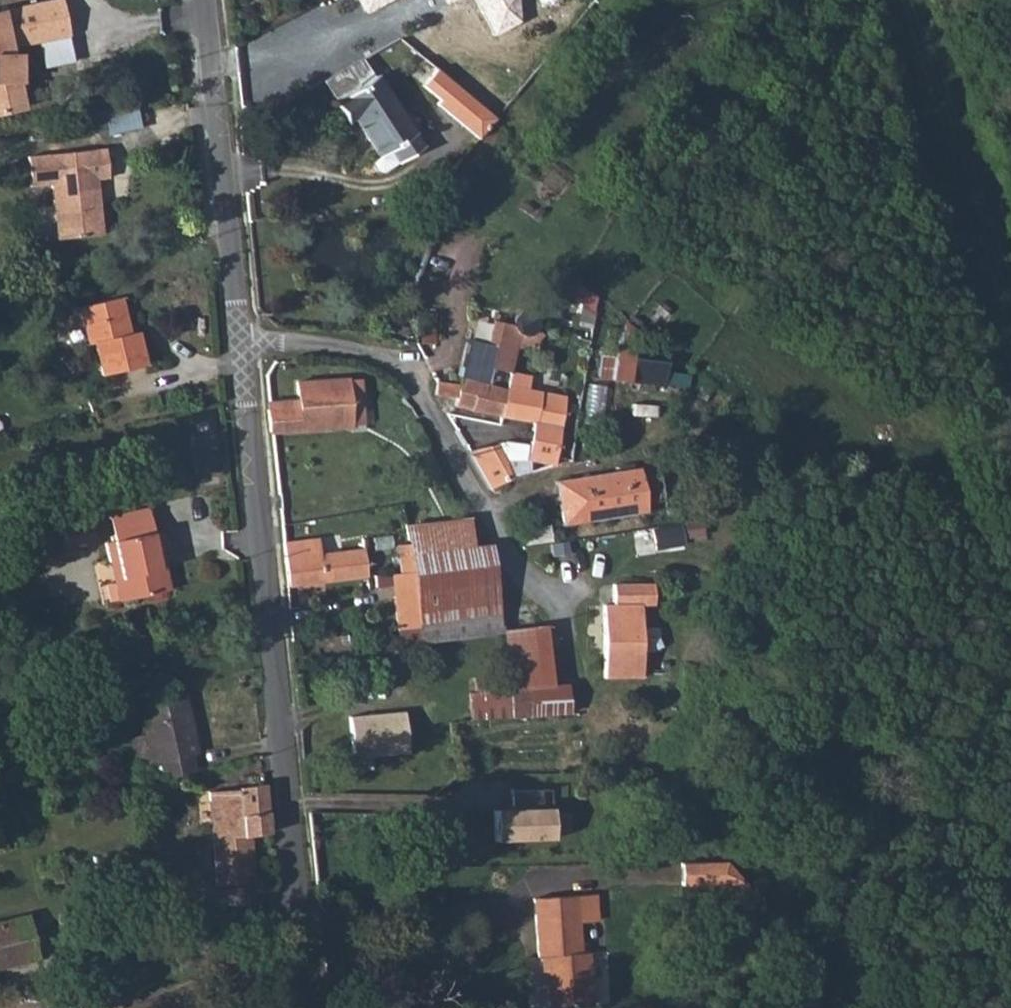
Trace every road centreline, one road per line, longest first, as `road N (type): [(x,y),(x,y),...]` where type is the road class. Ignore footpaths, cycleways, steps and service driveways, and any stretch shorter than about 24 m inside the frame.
road 1 (unclassified): [(307,1007),(204,0)]

